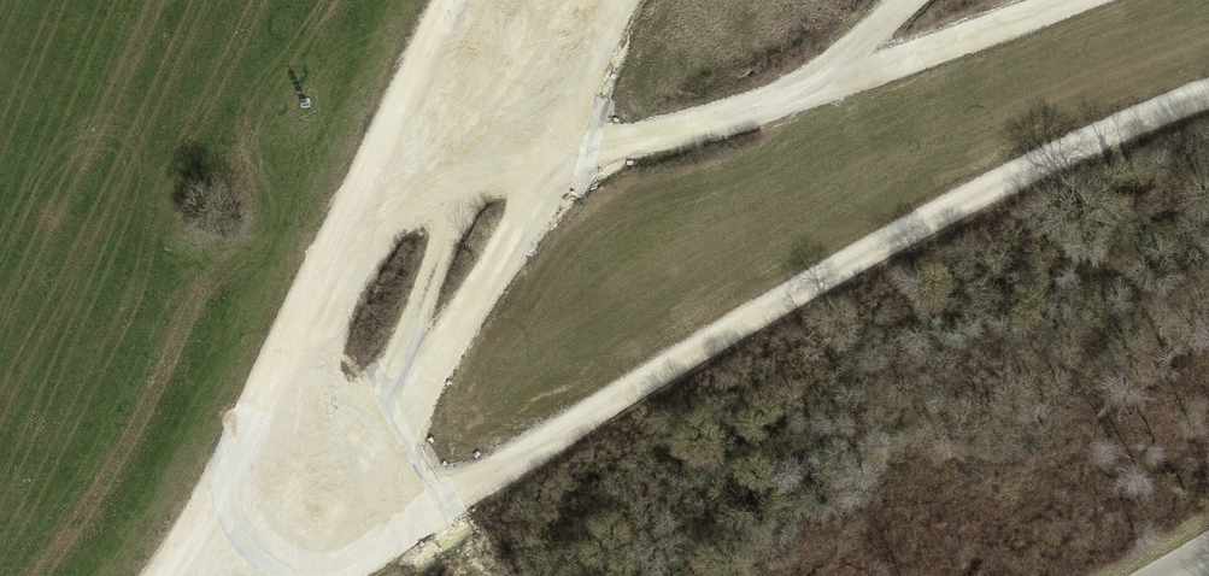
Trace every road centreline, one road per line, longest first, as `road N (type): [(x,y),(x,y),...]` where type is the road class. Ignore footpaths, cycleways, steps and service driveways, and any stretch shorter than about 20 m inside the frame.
road 1 (track): [(318,575),(340,549),(930,217),(1112,130),(1208,96)]
road 2 (track): [(186,575),(205,555),(368,228),(469,0)]
road 3 (track): [(606,0),(542,169),(340,549)]
road 4 (track): [(904,0),(858,40),(844,82),(571,170),(395,164)]
road 5 (track): [(844,82),(1074,0)]
road 6 (track): [(546,0),(395,164)]

